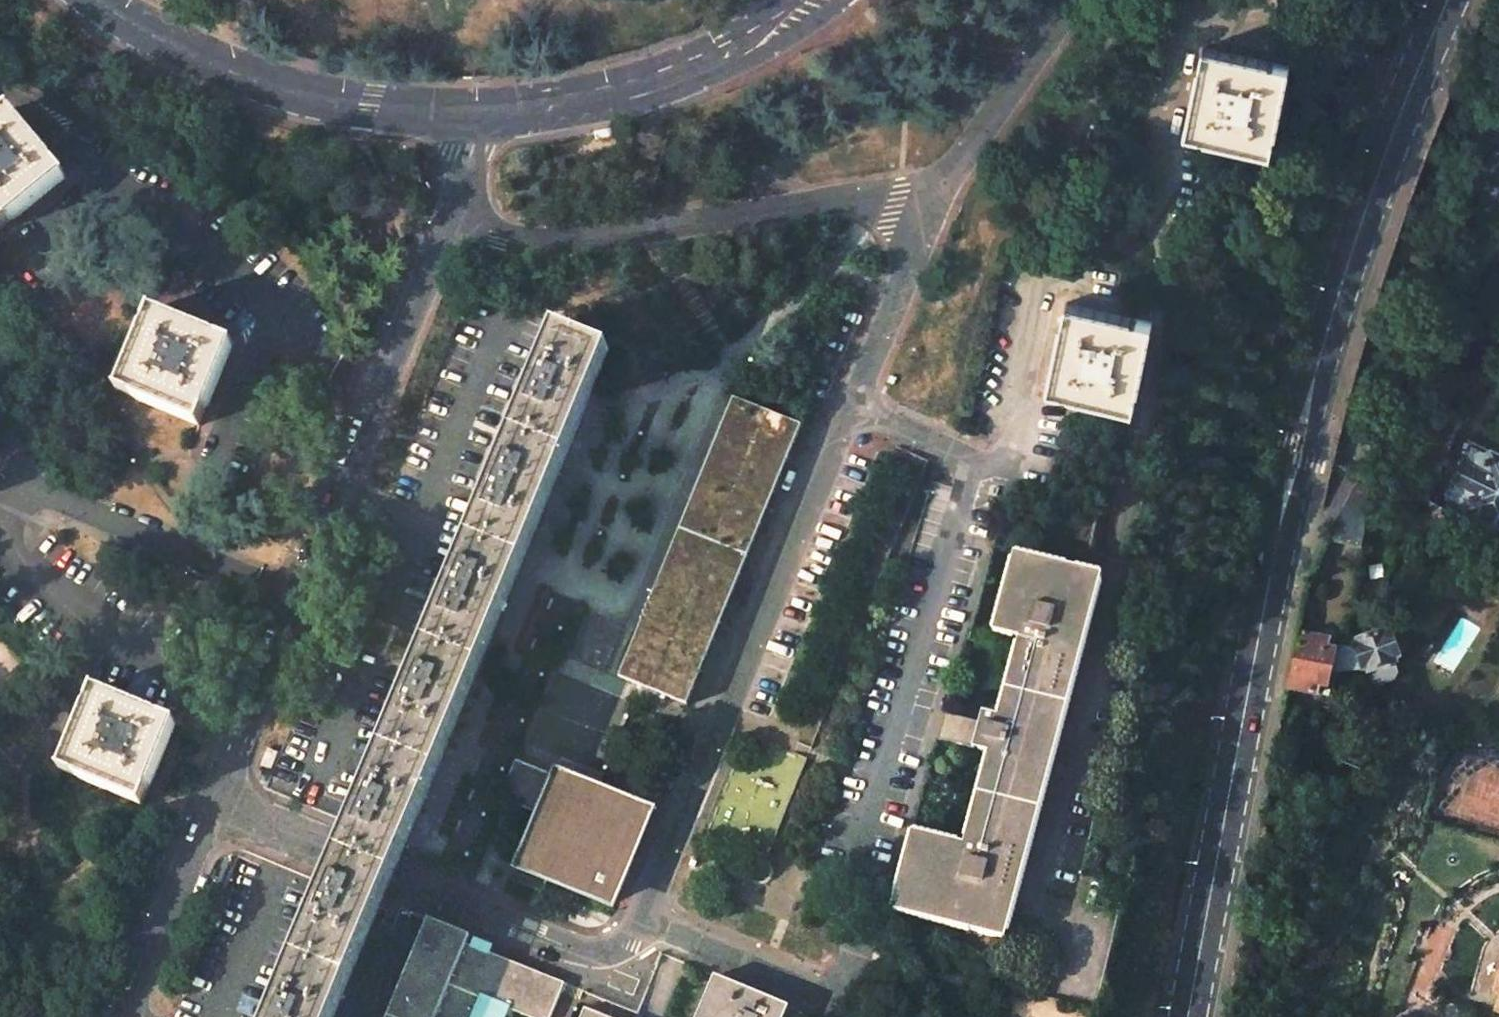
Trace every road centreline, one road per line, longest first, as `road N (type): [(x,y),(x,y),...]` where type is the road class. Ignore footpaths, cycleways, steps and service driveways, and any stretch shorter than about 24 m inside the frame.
road 1 (tertiary): [(1194,1016),(1277,540),(1366,216),(1450,0)]
road 2 (residential): [(641,916),(927,214)]
road 3 (residential): [(216,805),(436,254),(462,221)]
road 4 (trunk): [(1498,705),(1128,1016)]
road 5 (residential): [(927,214),(900,201),(836,199),(558,241),(522,240),(462,221)]
road 6 (residential): [(467,118),(365,110),(236,75),(95,0)]
road 7 (unclassified): [(820,0),(725,59),(604,102),(467,118)]
road 8 (trunk): [(1229,1016),(1498,792)]
road 9 (residential): [(641,916),(839,1001),(872,885)]
road 10 (residential): [(394,877),(588,952),(630,943),(641,916)]
road 11 (residential): [(927,214),(1073,0)]
road 12 (residential): [(132,1014),(216,805)]
road 13 (residential): [(394,877),(216,805)]

